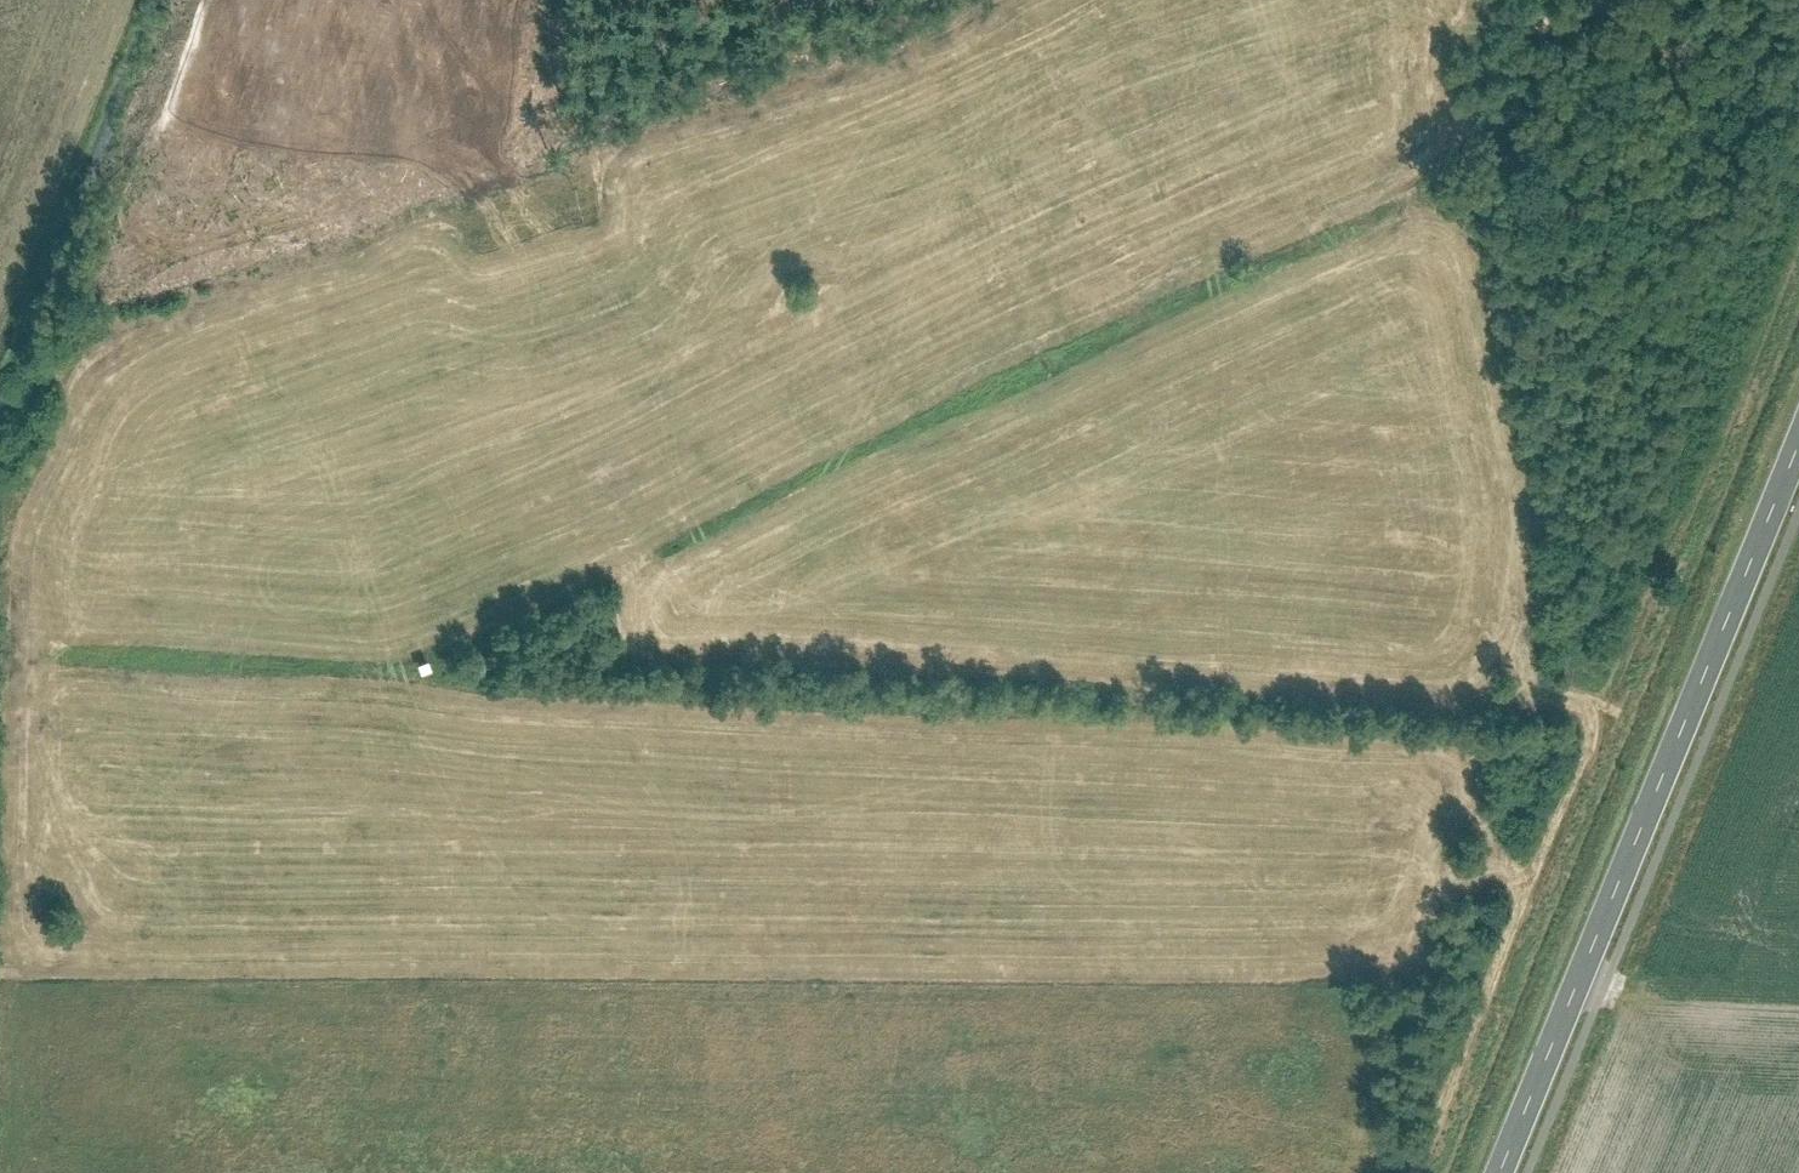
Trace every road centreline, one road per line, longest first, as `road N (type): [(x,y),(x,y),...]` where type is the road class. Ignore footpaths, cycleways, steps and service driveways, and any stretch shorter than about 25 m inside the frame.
road 1 (tertiary): [(1480,1172),(1798,394)]

